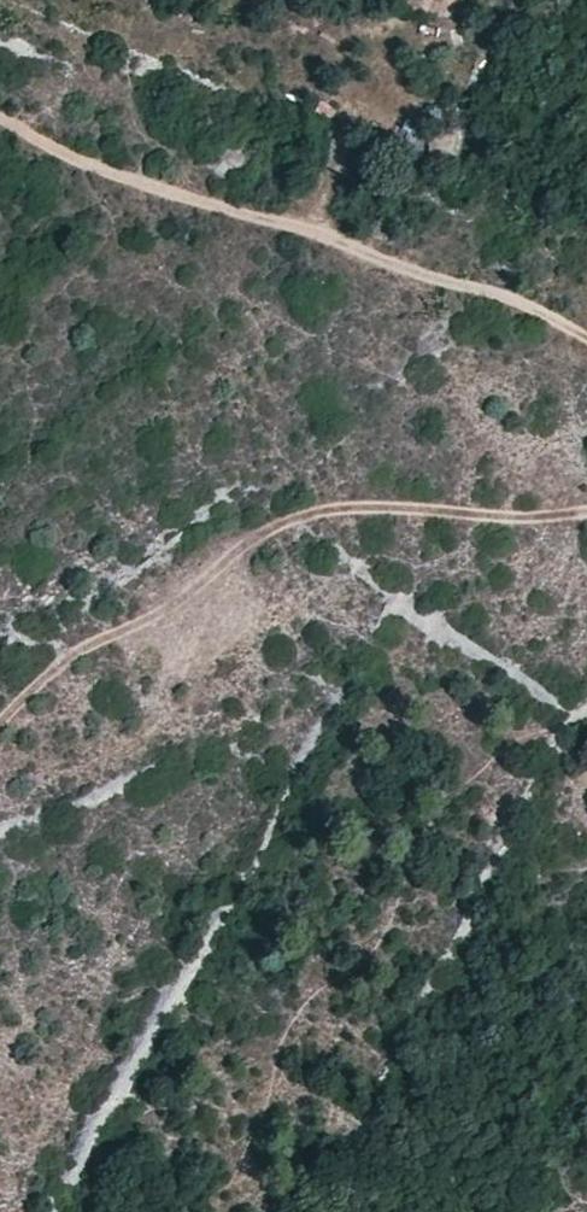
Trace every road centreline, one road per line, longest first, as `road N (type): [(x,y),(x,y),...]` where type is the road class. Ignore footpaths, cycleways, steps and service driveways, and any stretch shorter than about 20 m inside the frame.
road 1 (track): [(0,726),(57,665),(320,506),(586,514)]
road 2 (track): [(0,120),(132,174),(513,300),(586,334)]

